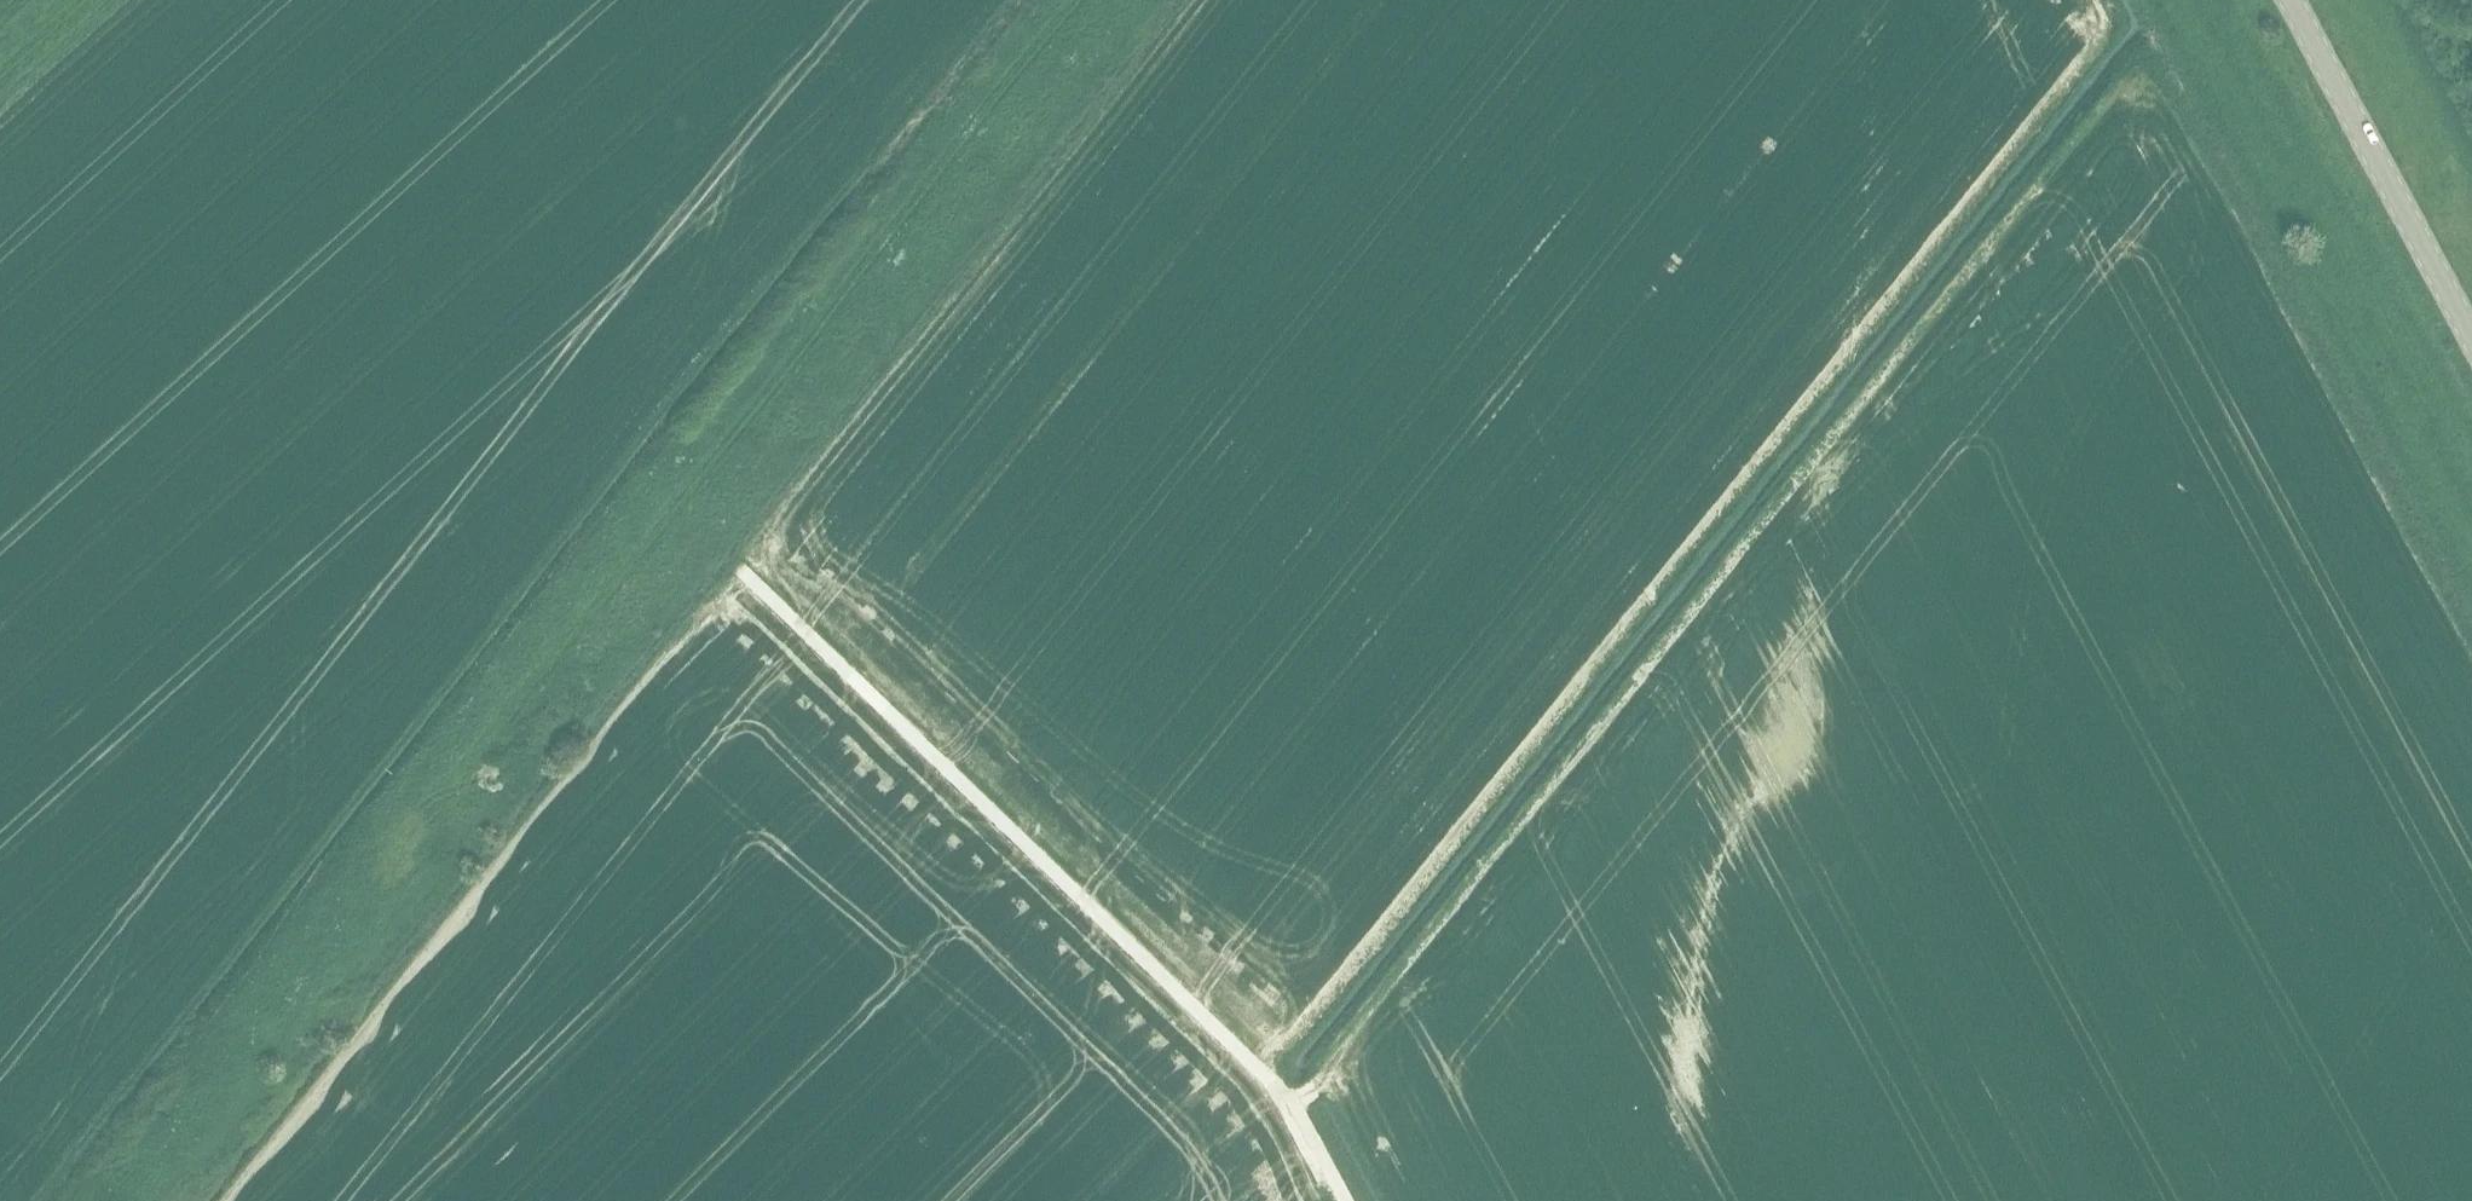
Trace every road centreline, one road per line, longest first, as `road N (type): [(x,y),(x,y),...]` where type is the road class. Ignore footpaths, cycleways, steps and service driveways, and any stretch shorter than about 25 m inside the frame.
road 1 (tertiary): [(2471,331),(2292,0)]

